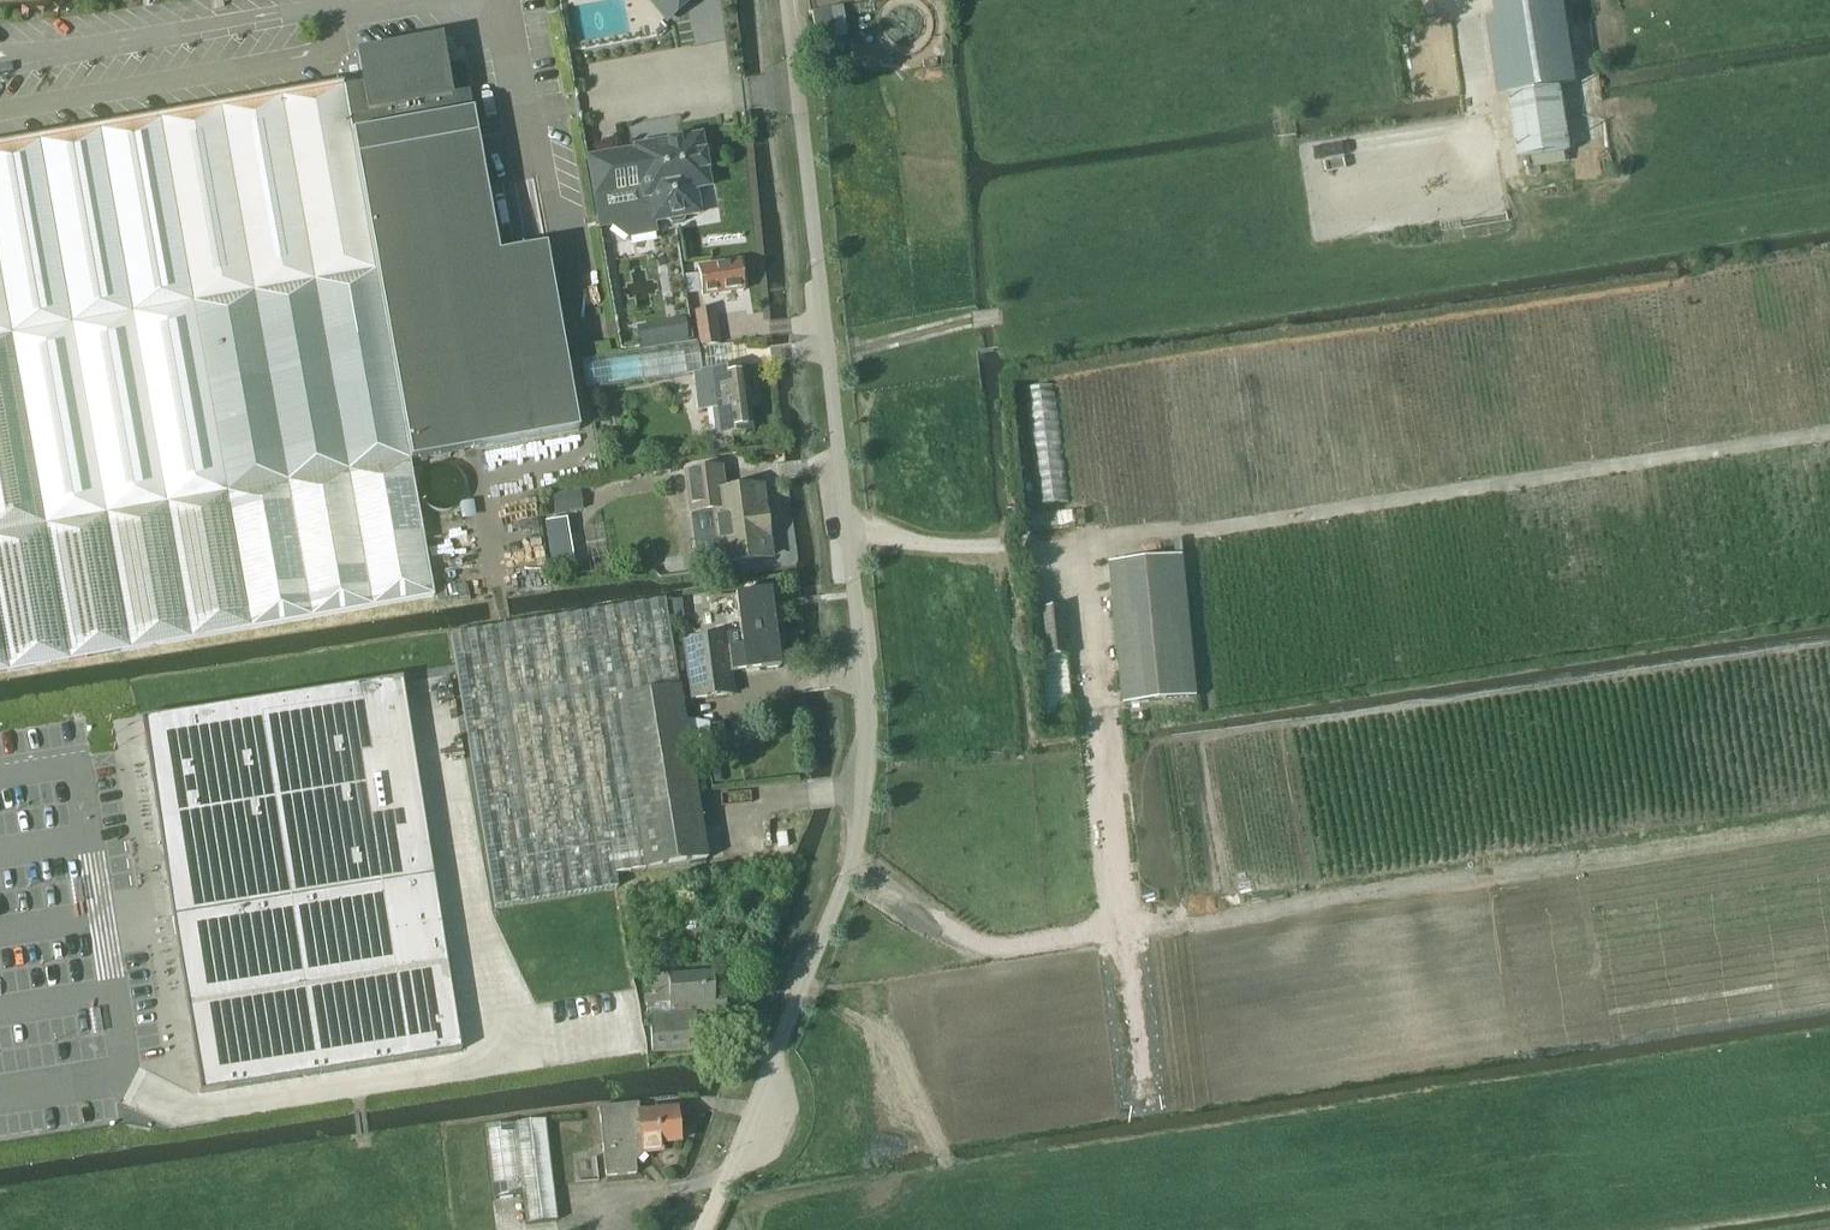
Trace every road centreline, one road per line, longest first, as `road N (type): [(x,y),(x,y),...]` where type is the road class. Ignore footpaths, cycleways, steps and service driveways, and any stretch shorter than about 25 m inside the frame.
road 1 (residential): [(724,1183),(854,862),(870,729),(791,0)]
road 2 (track): [(1086,540),(1183,534),(1829,436)]
road 3 (track): [(1125,923),(1498,875)]
road 4 (track): [(1103,709),(1125,923)]

